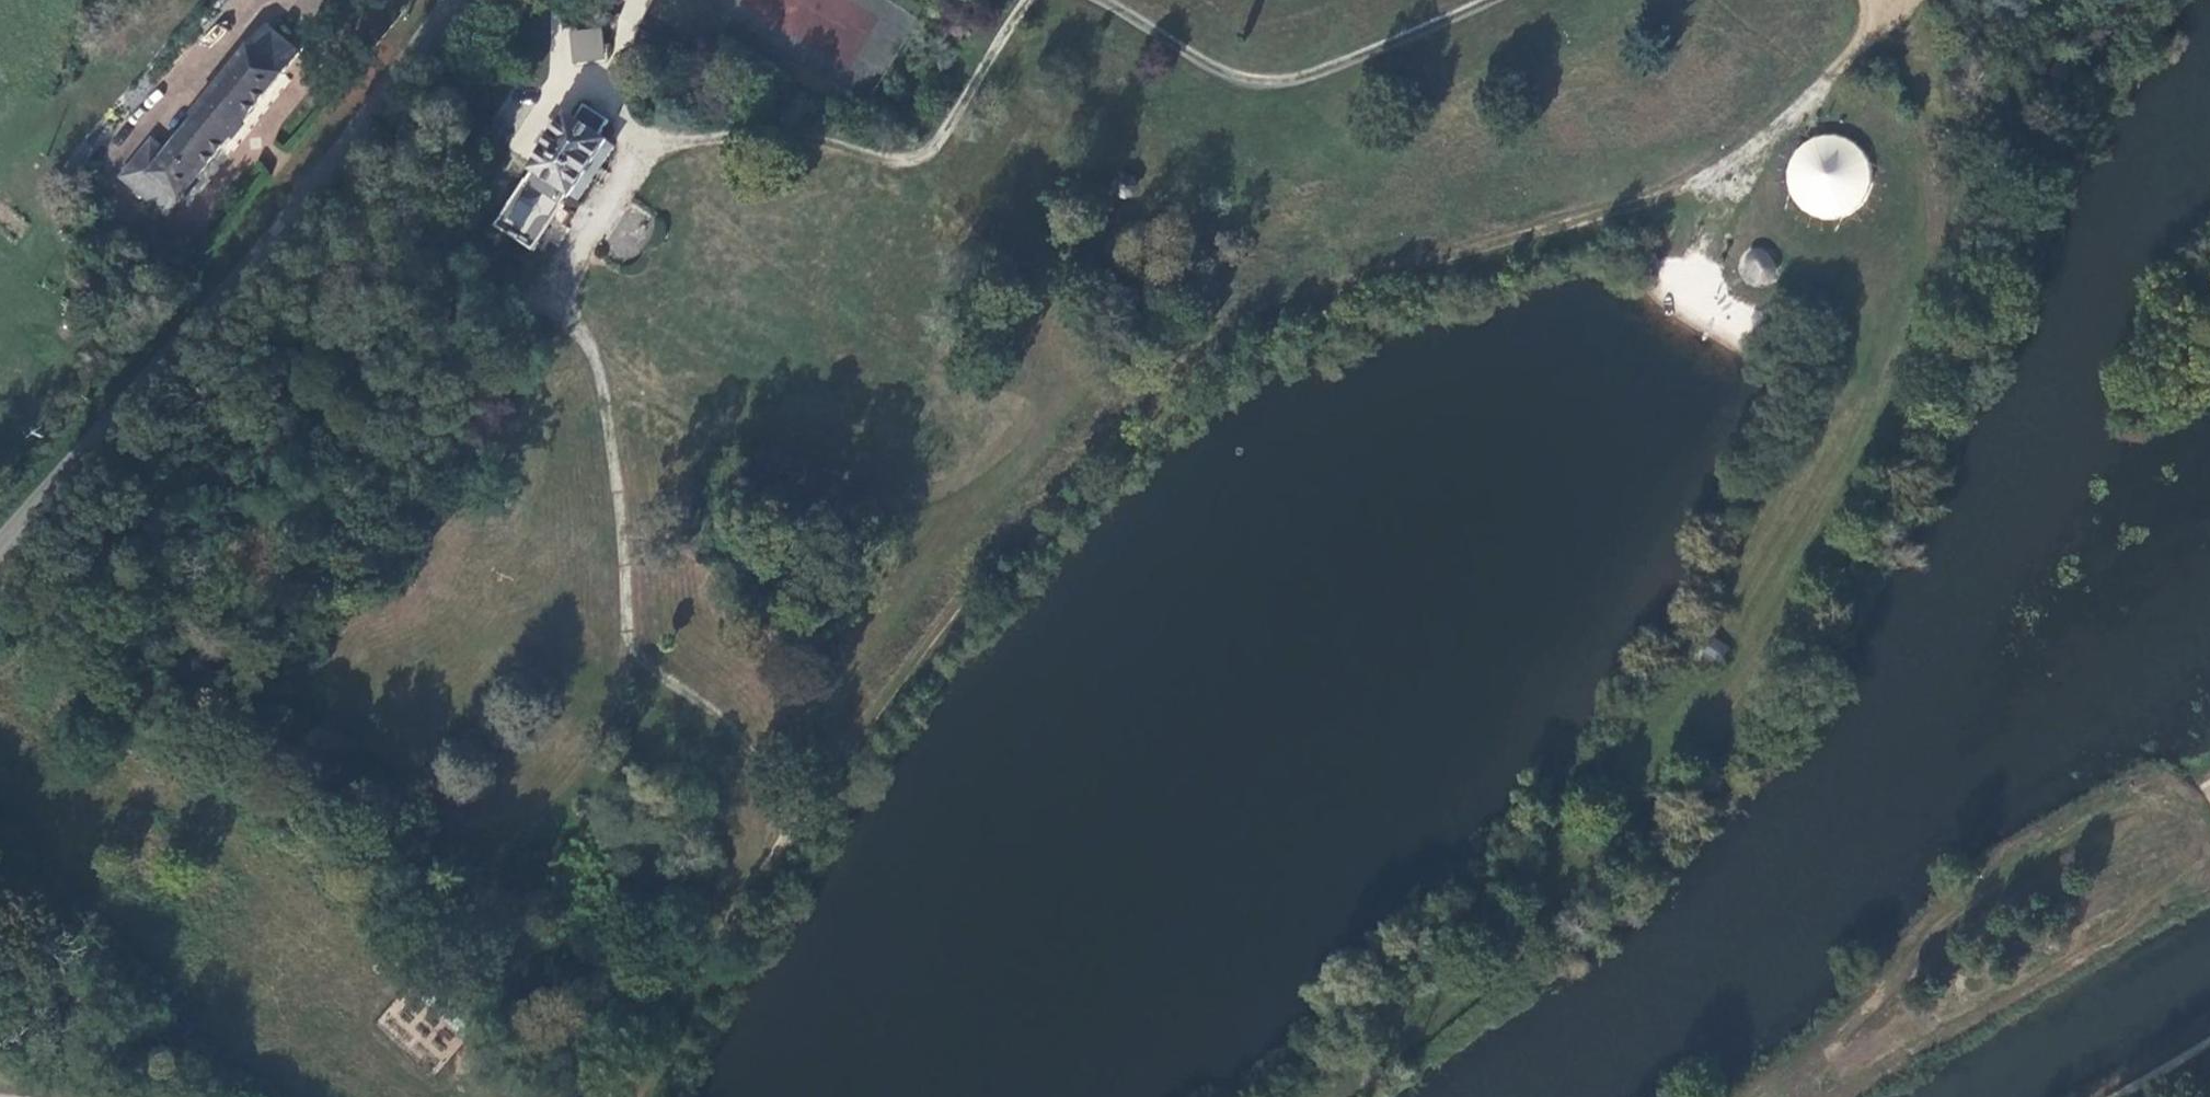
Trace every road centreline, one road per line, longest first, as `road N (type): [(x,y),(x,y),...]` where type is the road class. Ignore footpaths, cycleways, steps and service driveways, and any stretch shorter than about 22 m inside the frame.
road 1 (tertiary): [(0,556),(276,220),(445,0)]

